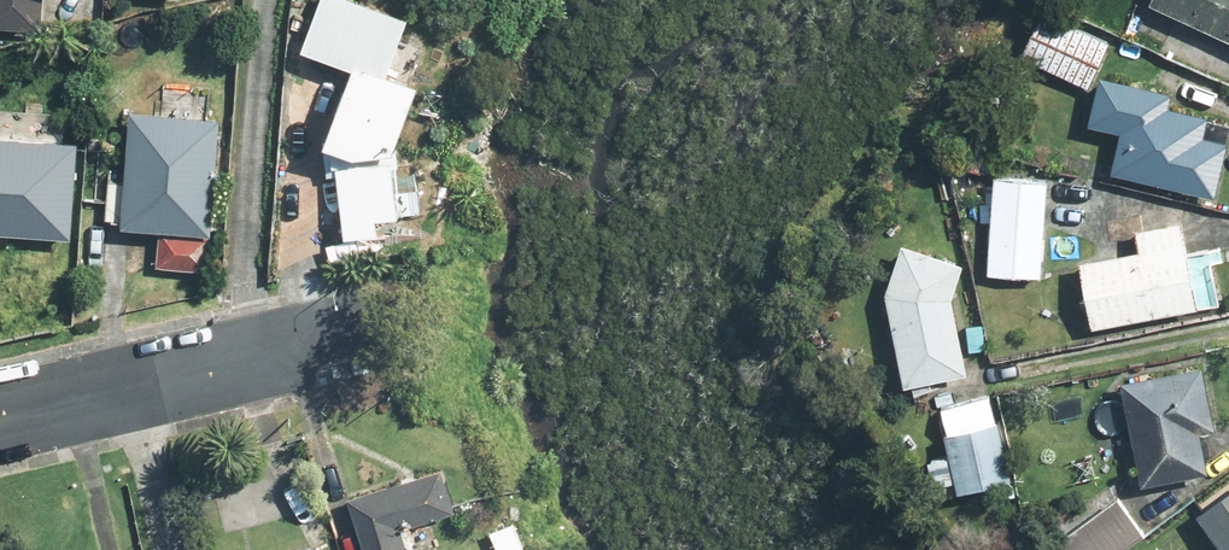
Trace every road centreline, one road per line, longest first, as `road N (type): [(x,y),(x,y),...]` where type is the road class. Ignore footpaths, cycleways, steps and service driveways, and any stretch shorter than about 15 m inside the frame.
road 1 (residential): [(0,409),(360,320)]

